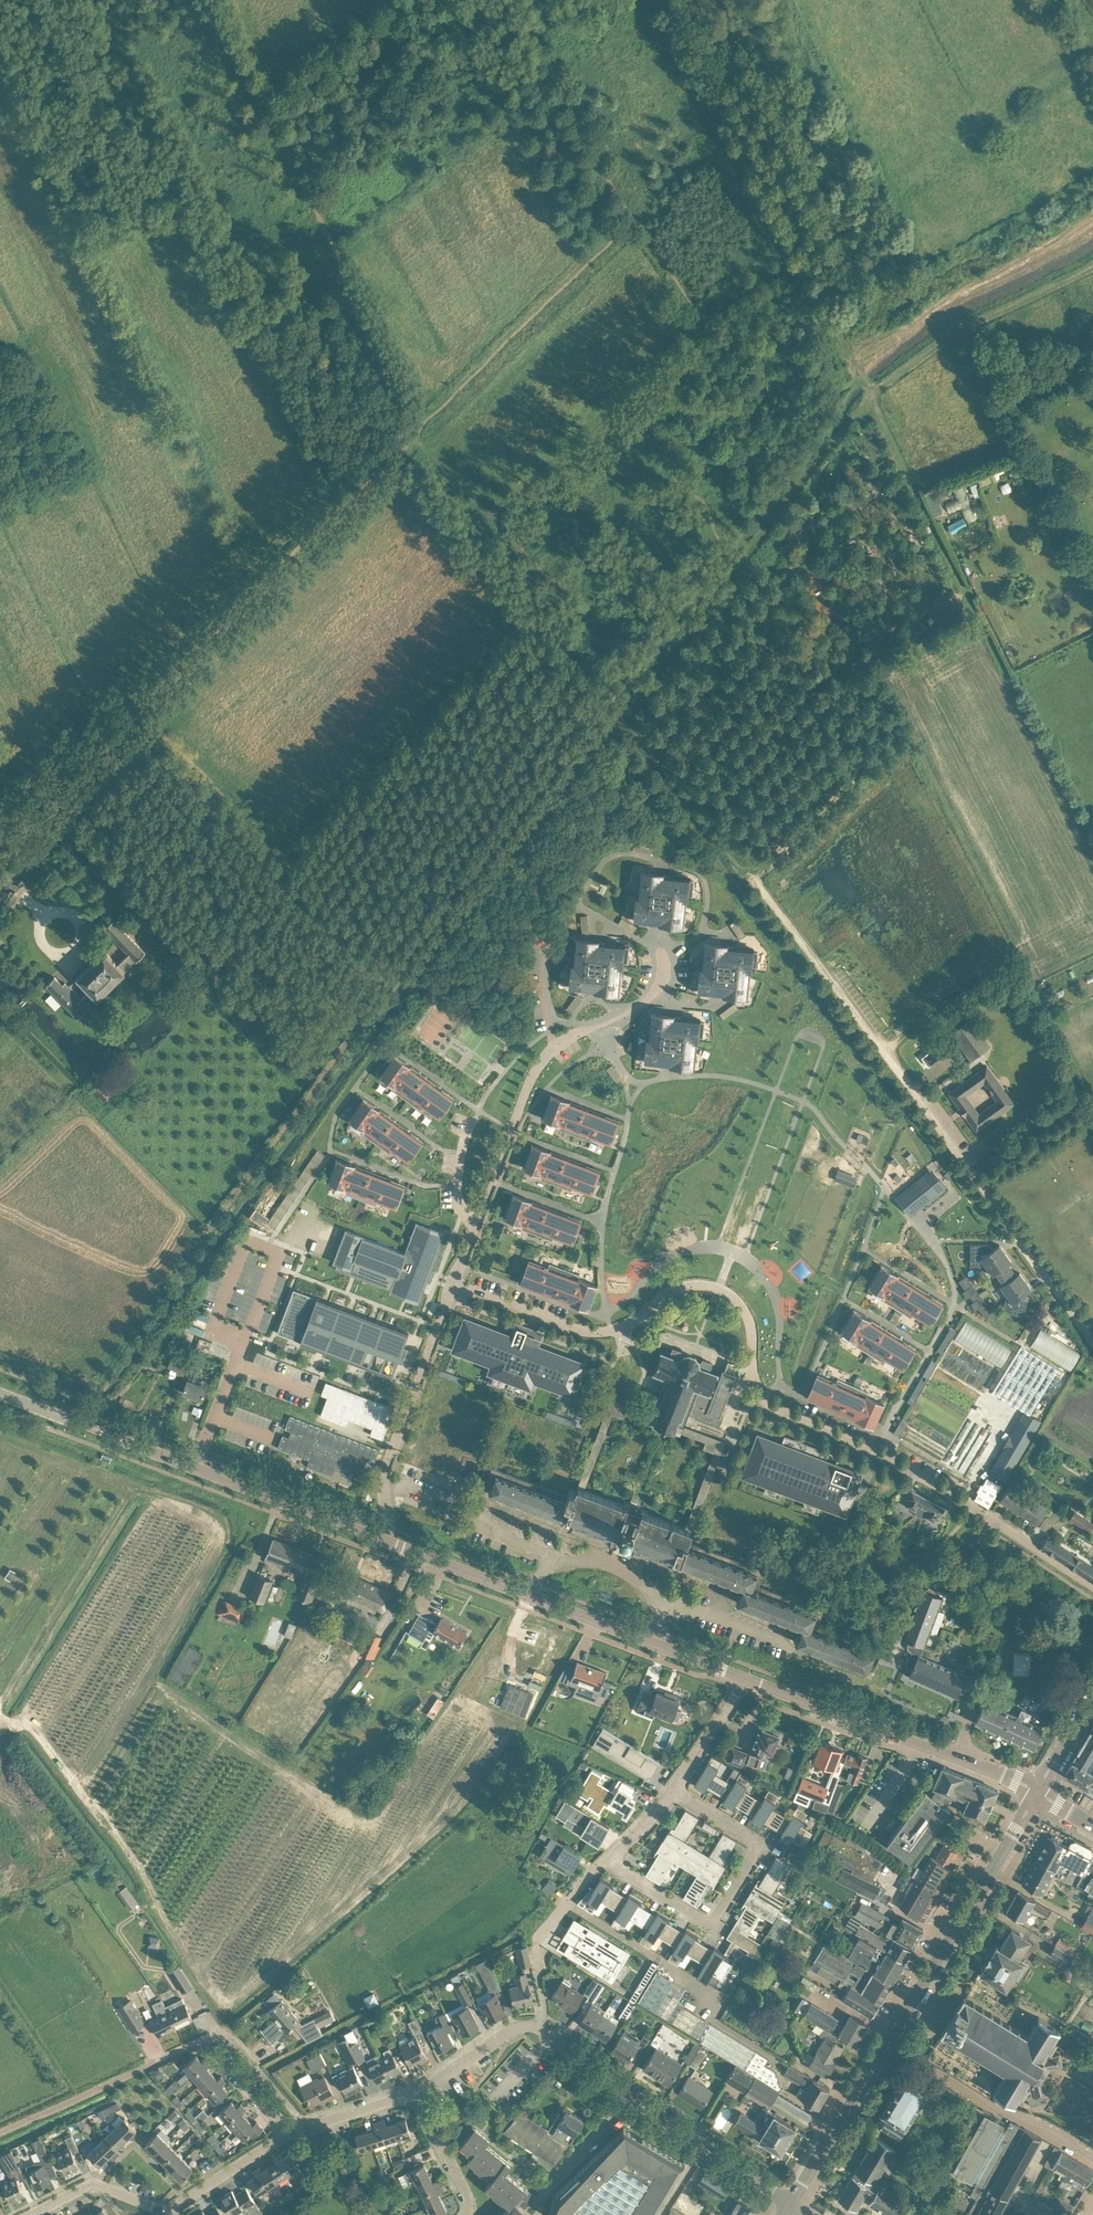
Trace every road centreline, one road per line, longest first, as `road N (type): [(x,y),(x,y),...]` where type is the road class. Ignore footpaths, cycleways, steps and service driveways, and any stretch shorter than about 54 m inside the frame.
road 1 (unclassified): [(455,1283),(594,1333),(640,1317),(677,1287),(719,1288),(750,1320),(752,1366),(769,1403),(933,1483),(1092,1585)]
road 2 (track): [(870,395),(637,694),(631,712),(644,743),(755,879)]
road 3 (track): [(0,836),(413,436)]
road 4 (unclassified): [(1092,1343),(755,879)]
road 5 (track): [(1092,862),(870,395)]
road 6 (tertiary): [(380,1538),(746,1678)]
road 7 (unclassified): [(477,1223),(534,1075),(559,1043),(621,1019),(656,991),(664,973),(659,935)]
road 8 (unclassified): [(0,2133),(205,2038),(225,2036),(306,2127)]
road 9 (residential): [(608,1863),(710,1927),(761,1843),(674,1791)]
road 10 (tertiary): [(88,1426),(380,1538)]
road 11 (tertiary): [(746,1678),(1037,1792)]
road 12 (tertiary): [(888,2042),(1037,1792)]
road 13 (track): [(633,220),(425,419)]
road 14 (unclassified): [(380,1538),(385,1470),(455,1283)]
road 15 (track): [(875,391),(936,345),(1092,266)]
road 16 (residential): [(625,2095),(531,2025),(512,2029),(417,2090)]
road 17 (residential): [(1092,2160),(888,2042)]
road 18 (track): [(0,1719),(32,1728),(141,1867)]
road 19 (residential): [(790,2203),(625,2095)]
road 20 (tertiary): [(790,2203),(888,2042)]
road 21 (residential): [(166,2211),(93,2182),(31,2214)]
road 22 (residential): [(286,2134),(166,2211)]
road 23 (residential): [(746,1678),(674,1791)]
road 24 (residential): [(467,2214),(417,2090)]

